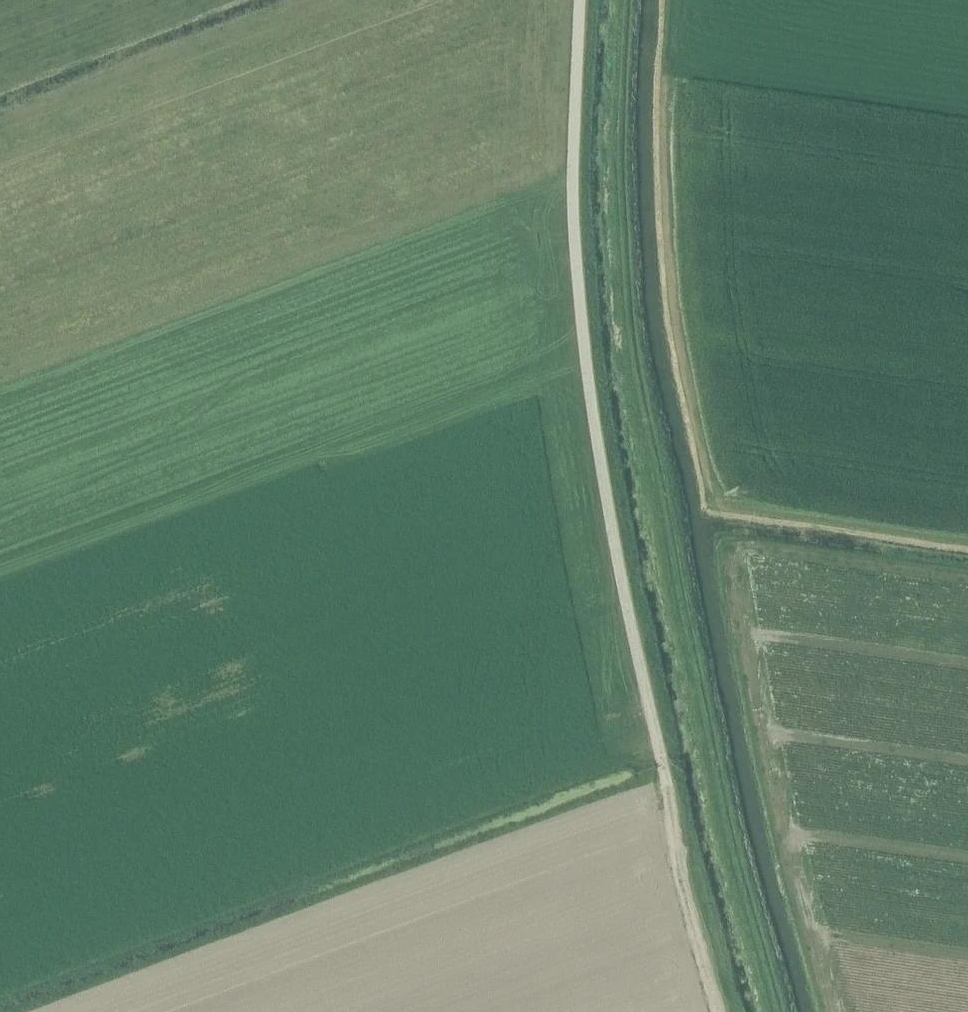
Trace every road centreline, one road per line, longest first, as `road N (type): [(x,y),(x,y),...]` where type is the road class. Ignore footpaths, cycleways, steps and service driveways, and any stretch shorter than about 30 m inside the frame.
road 1 (track): [(576,0),(571,154),(583,337),(674,855),(716,1011)]

